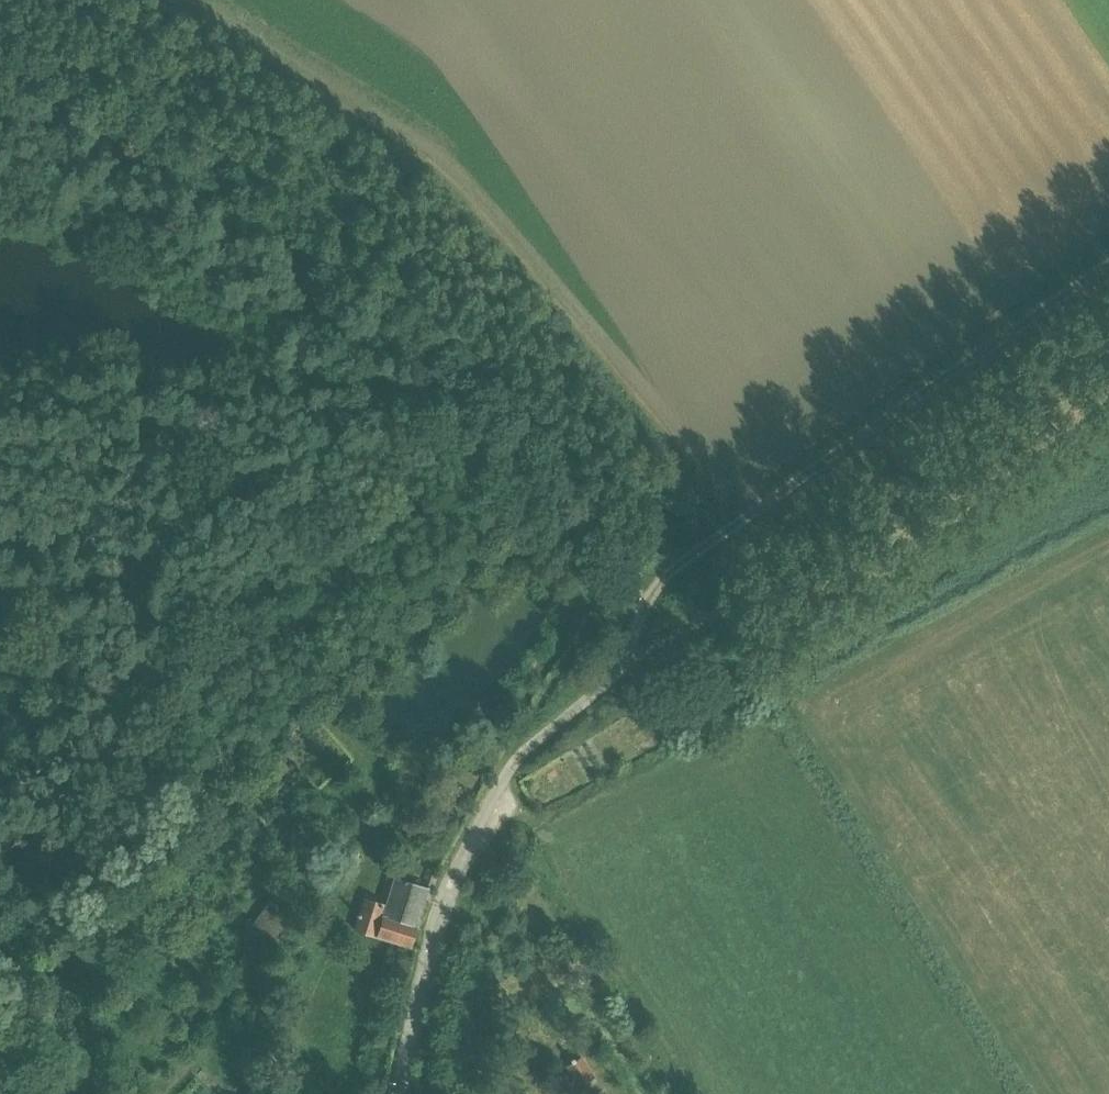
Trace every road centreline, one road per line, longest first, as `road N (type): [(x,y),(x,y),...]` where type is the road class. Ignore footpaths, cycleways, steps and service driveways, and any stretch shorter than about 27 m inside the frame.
road 1 (track): [(1108,266),(683,562),(649,596)]
road 2 (track): [(463,336),(378,248),(272,175),(0,31)]
road 3 (unclassified): [(620,672),(532,742),(459,867),(400,1093)]
road 4 (track): [(649,596),(560,455),(463,336)]

